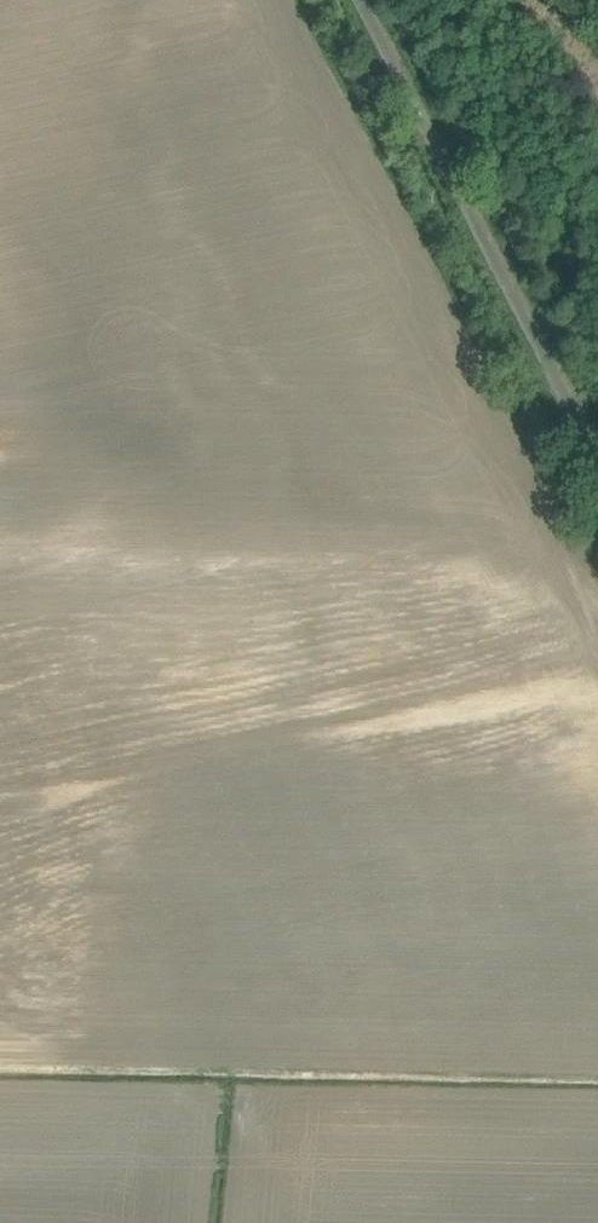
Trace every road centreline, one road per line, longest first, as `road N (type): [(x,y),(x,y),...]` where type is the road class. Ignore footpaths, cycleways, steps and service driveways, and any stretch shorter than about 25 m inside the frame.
road 1 (unclassified): [(597,461),(363,0)]

